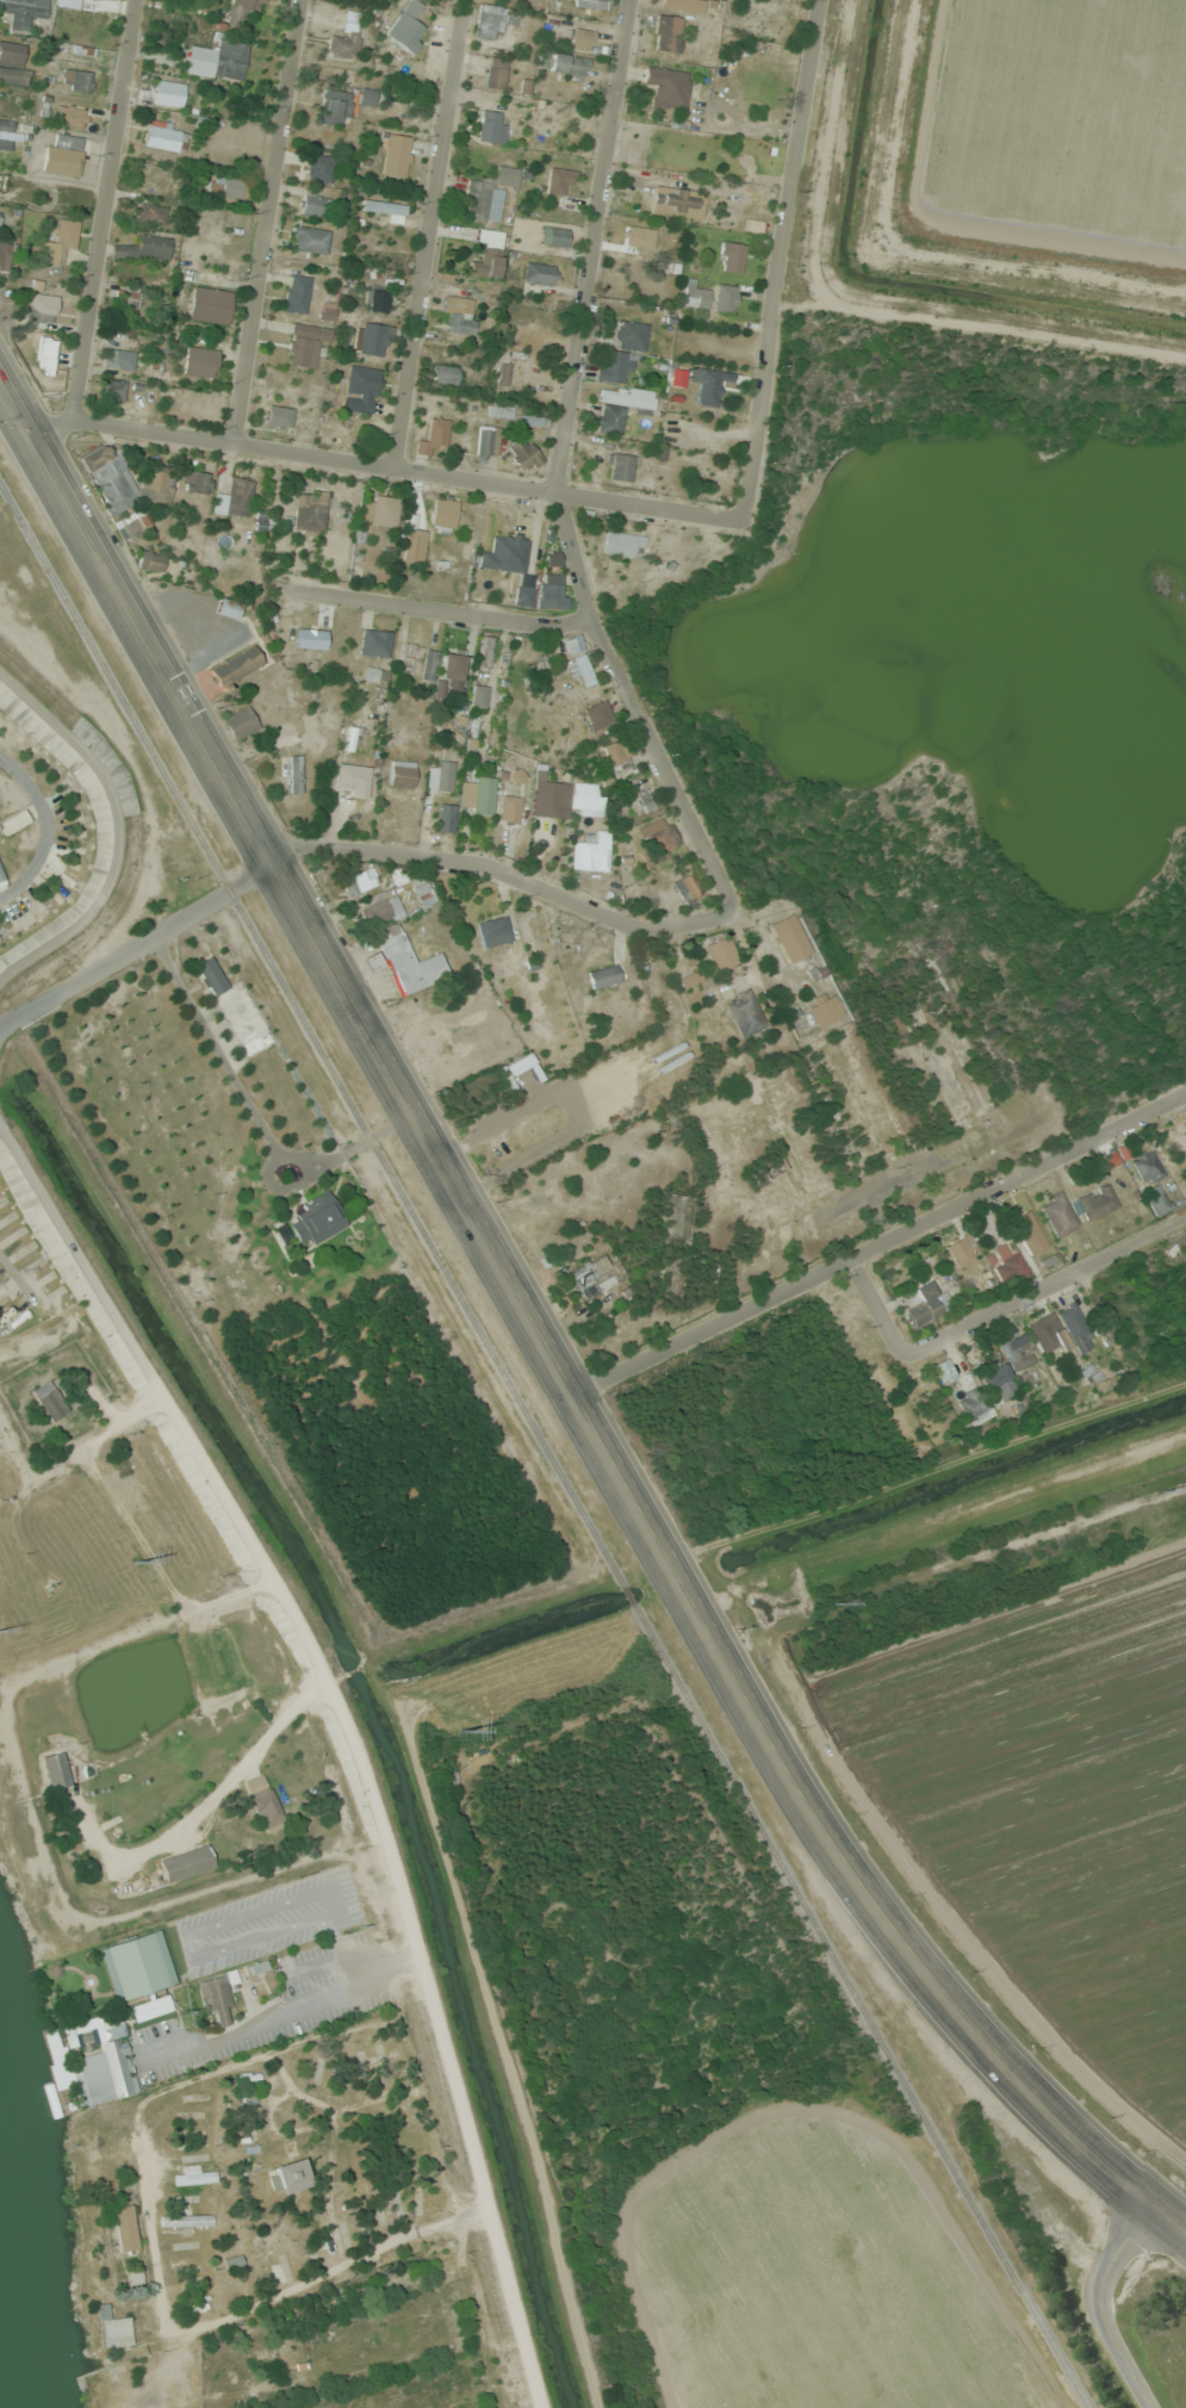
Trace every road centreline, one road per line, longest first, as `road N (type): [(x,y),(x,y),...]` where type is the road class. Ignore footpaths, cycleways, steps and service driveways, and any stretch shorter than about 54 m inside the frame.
road 1 (secondary): [(1150,2210),(1006,2067),(907,1954),(813,1824),(0,381)]
road 2 (residential): [(536,2407),(415,1953),(321,1680),(0,1138)]
road 3 (residential): [(739,523),(68,420),(33,441)]
road 4 (residential): [(571,1395),(1185,1092)]
road 5 (residential): [(739,523),(821,0)]
road 6 (residential): [(560,490),(630,0)]
road 7 (residential): [(277,865),(312,849),(364,848),(466,862),(638,926),(734,907)]
road 8 (residential): [(396,466),(466,0)]
road 9 (residential): [(560,490),(591,617),(734,907)]
road 10 (residential): [(237,442),(302,0)]
road 11 (residential): [(68,420),(135,0)]
road 12 (residential): [(850,1256),(898,1349),(917,1352),(1185,1218)]
road 13 (residential): [(20,958),(64,930),(97,895),(111,867),(113,834),(99,778),(0,680)]
road 14 (residential): [(0,1025),(277,865)]
road 15 (residential): [(591,617),(538,626),(285,589)]
road 16 (tertiary): [(1152,2407),(1103,2309),(1117,2247),(1150,2210)]

